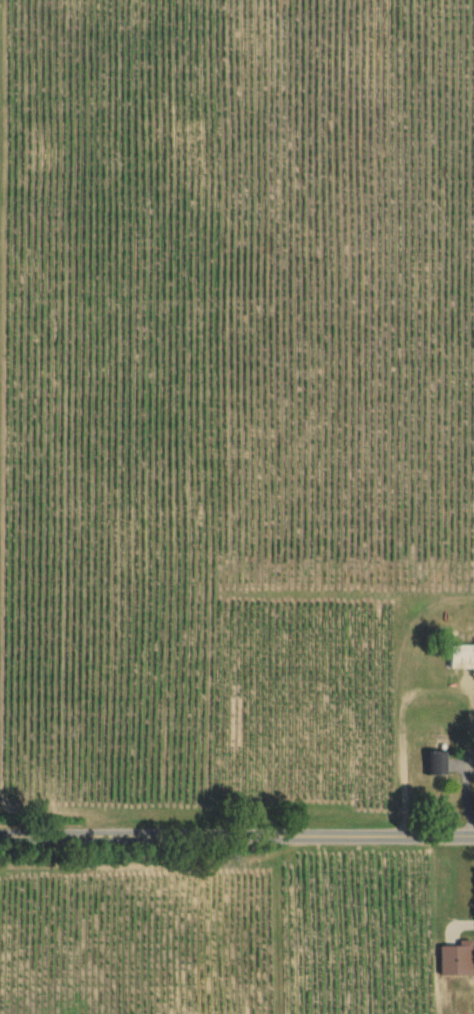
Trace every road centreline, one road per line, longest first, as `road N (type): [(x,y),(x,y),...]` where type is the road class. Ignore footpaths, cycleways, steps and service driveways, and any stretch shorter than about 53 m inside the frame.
road 1 (residential): [(473,836),(0,838)]

